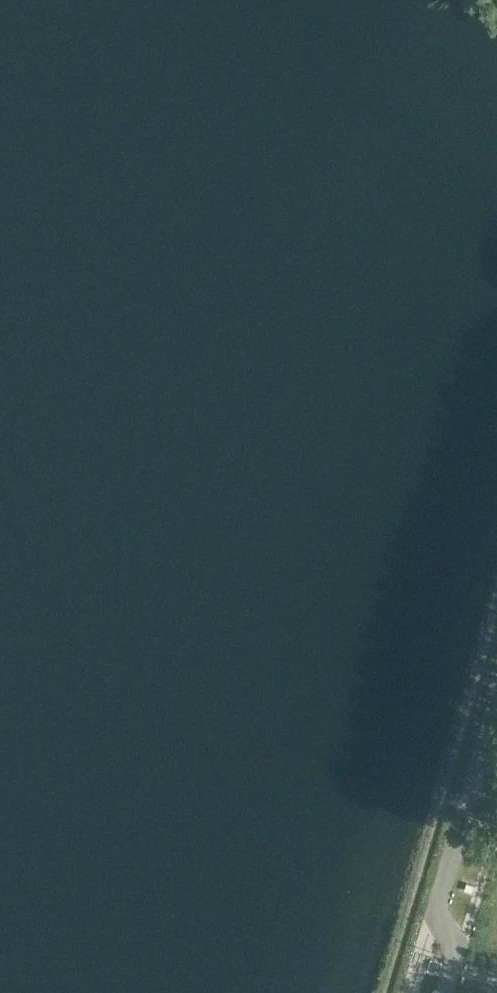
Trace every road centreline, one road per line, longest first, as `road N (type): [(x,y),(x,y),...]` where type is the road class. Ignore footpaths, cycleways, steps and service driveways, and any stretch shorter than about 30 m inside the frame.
road 1 (unclassified): [(496,709),(437,910),(454,954),(444,992)]

